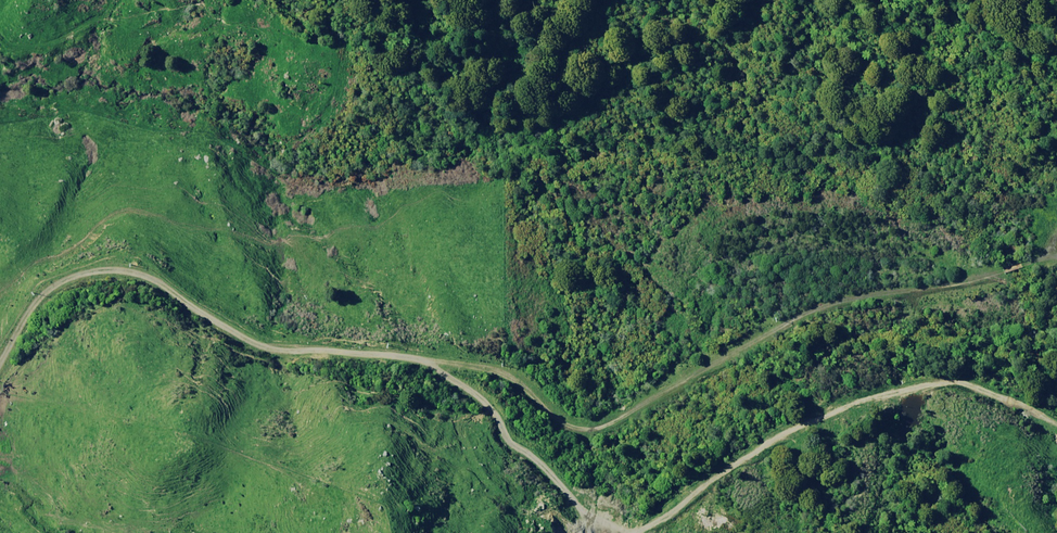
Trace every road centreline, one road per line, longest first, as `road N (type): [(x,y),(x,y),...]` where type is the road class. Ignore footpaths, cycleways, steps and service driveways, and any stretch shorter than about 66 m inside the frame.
road 1 (unclassified): [(1056,259),(864,294),(805,314),(628,409),(586,423),(501,372),(285,351),(136,269),(68,274),(42,288),(0,355)]
road 2 (track): [(642,532),(795,424),(917,389),(966,389),(1056,425)]
road 3 (track): [(434,364),(585,519),(618,532)]

